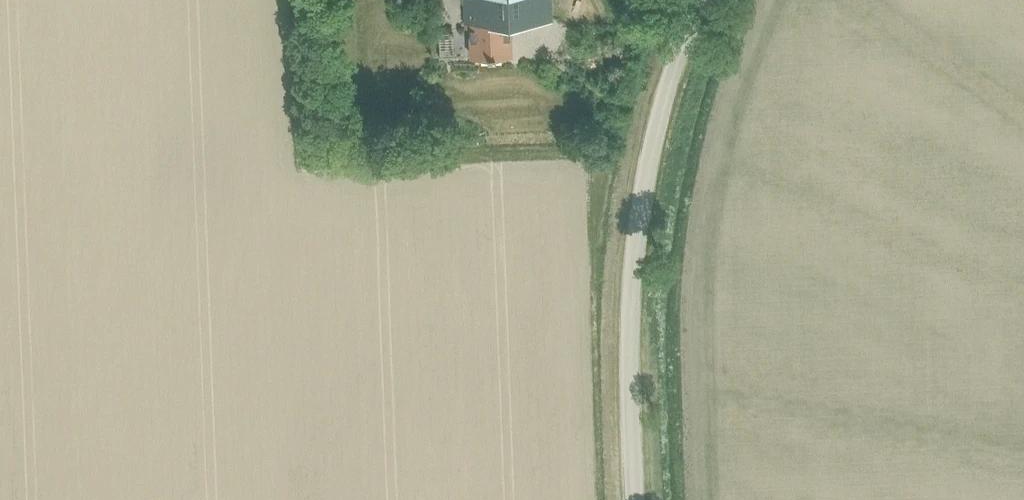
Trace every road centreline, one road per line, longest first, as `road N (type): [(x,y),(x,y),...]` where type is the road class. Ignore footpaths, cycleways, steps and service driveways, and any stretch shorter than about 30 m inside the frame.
road 1 (unclassified): [(634,499),(635,246),(662,101),(697,0)]

